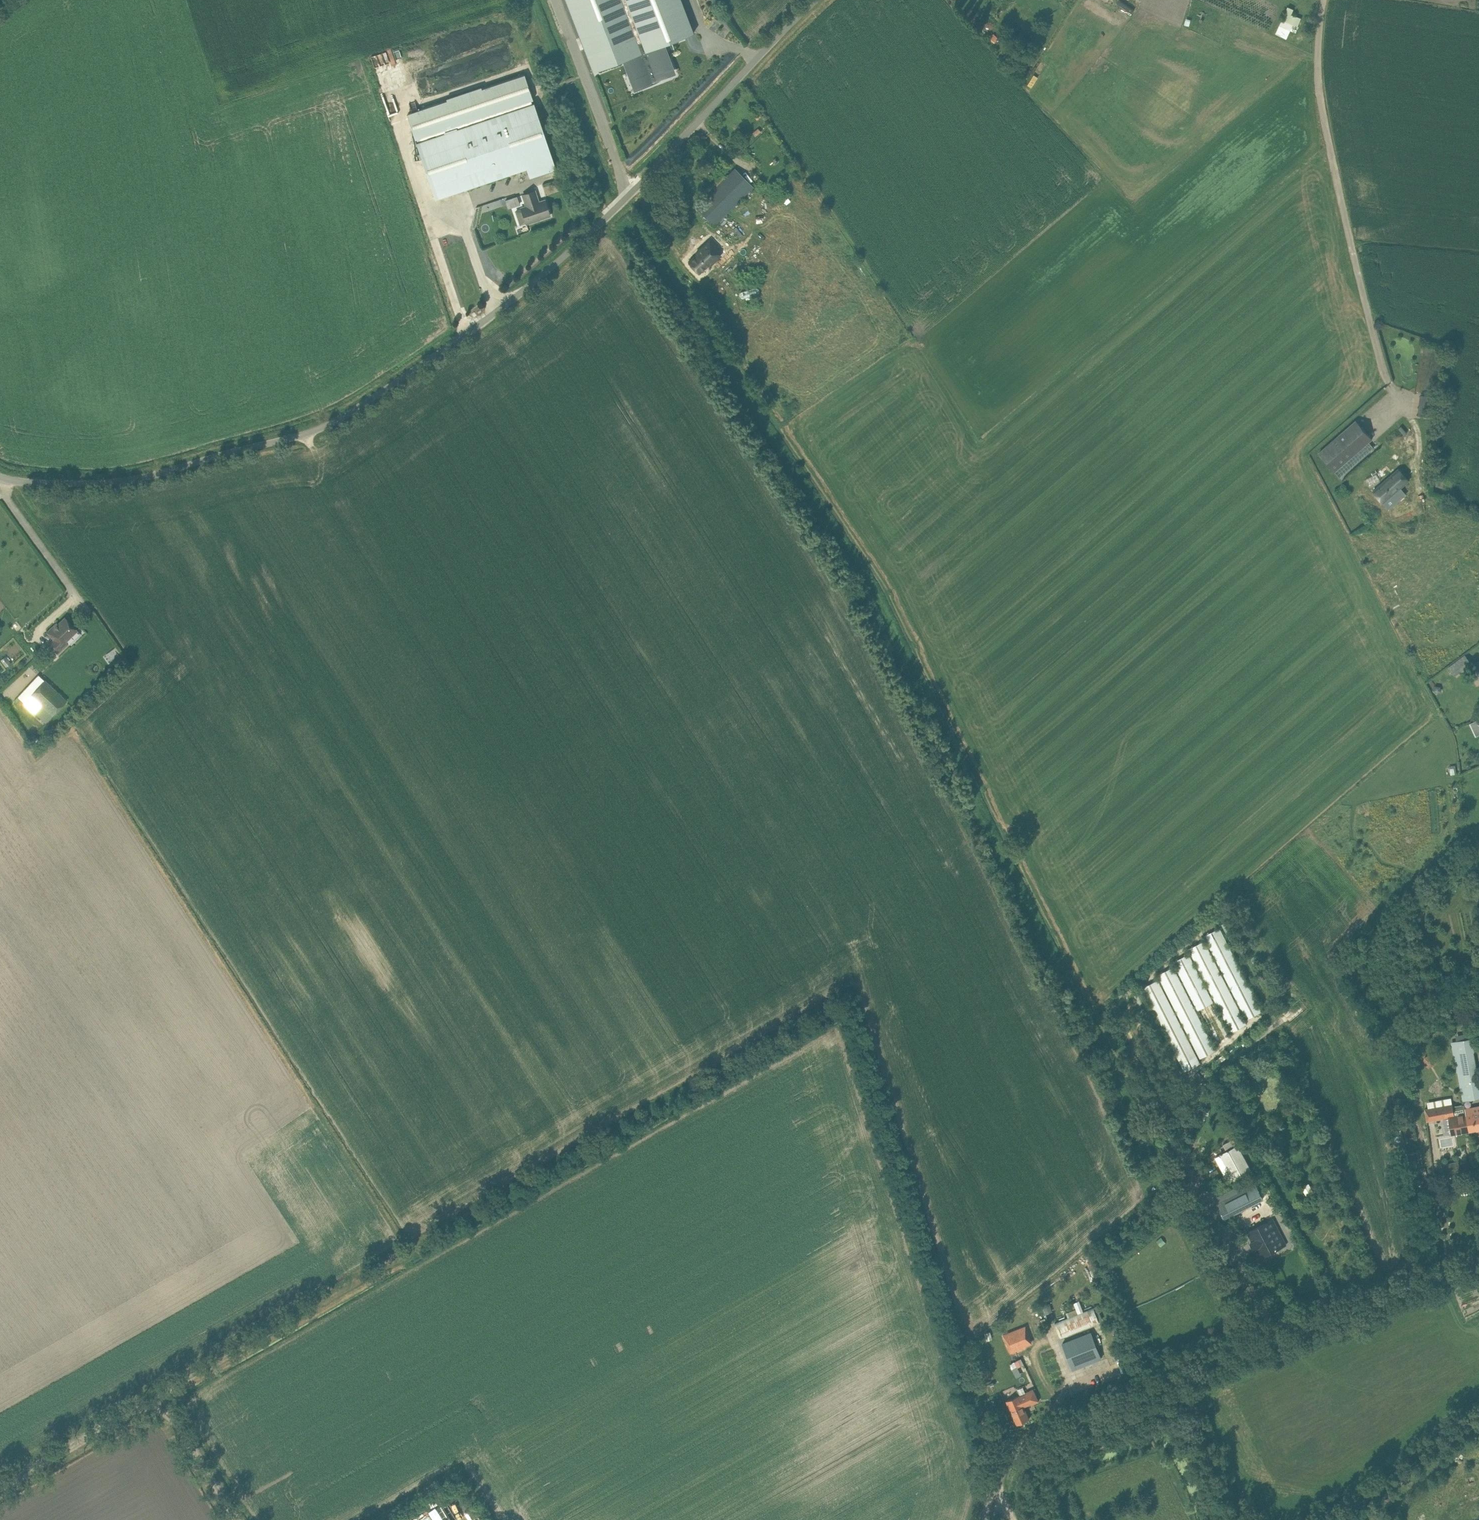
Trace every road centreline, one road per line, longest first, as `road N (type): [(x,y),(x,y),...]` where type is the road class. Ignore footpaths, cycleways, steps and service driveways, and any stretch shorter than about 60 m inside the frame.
road 1 (unclassified): [(823,0),(540,277),(329,424),(131,480),(10,483),(0,476)]
road 2 (track): [(839,1007),(170,1396)]
road 3 (unclassified): [(1011,1452),(1478,1259)]
road 4 (unclassified): [(1427,471),(1387,371),(1337,191),(1319,64),(1322,0)]
road 5 (track): [(521,780),(307,433)]
road 6 (track): [(248,1519),(170,1396),(153,1396),(0,1486)]

